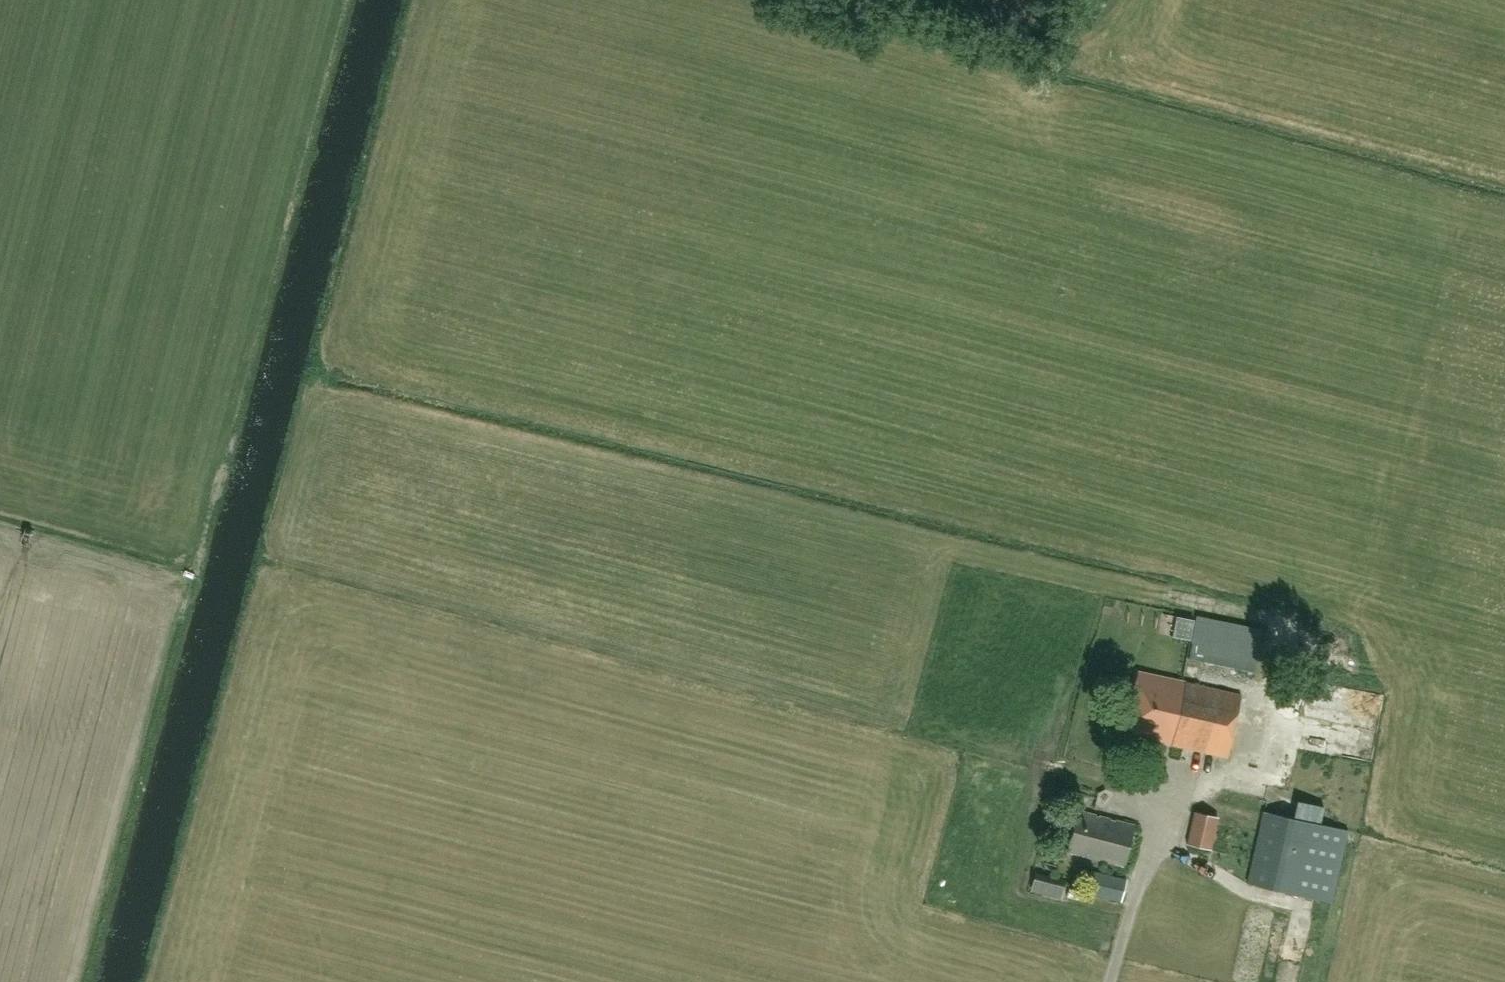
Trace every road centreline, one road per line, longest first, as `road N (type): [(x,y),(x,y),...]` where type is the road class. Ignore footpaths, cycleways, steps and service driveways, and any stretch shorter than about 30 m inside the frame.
road 1 (unclassified): [(1111,981),(1180,776)]

